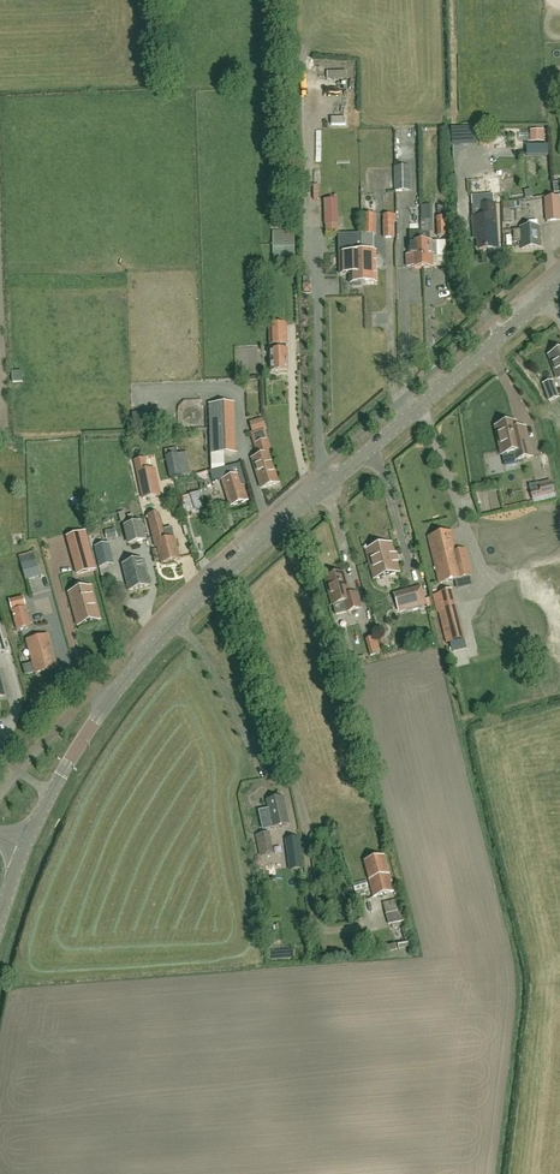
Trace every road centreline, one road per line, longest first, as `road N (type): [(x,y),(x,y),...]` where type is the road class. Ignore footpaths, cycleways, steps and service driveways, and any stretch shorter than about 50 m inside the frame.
road 1 (tertiary): [(28,842),(82,740),(182,618),(559,285)]

